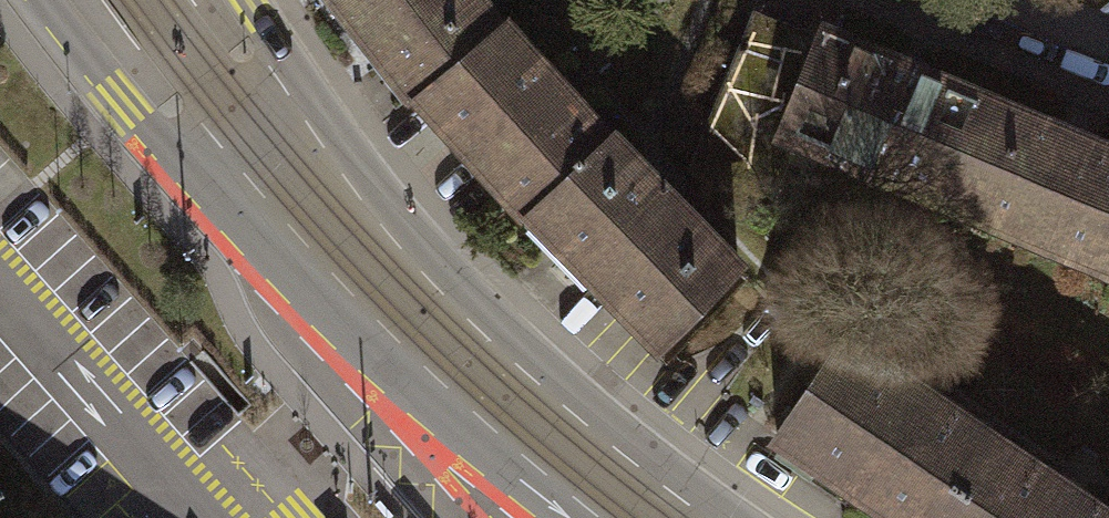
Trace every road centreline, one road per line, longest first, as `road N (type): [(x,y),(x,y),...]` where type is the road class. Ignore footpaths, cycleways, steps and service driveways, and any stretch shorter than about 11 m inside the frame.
road 1 (secondary): [(38,0),(137,122),(208,176),(328,221)]
road 2 (secondary): [(450,346),(653,517)]
road 3 (secondary): [(328,221),(291,84),(250,0)]
road 4 (secondary): [(450,346),(445,435),(501,517)]
road 5 (secondary): [(328,221),(450,346)]
road 6 (residential): [(981,0),(1108,55)]

